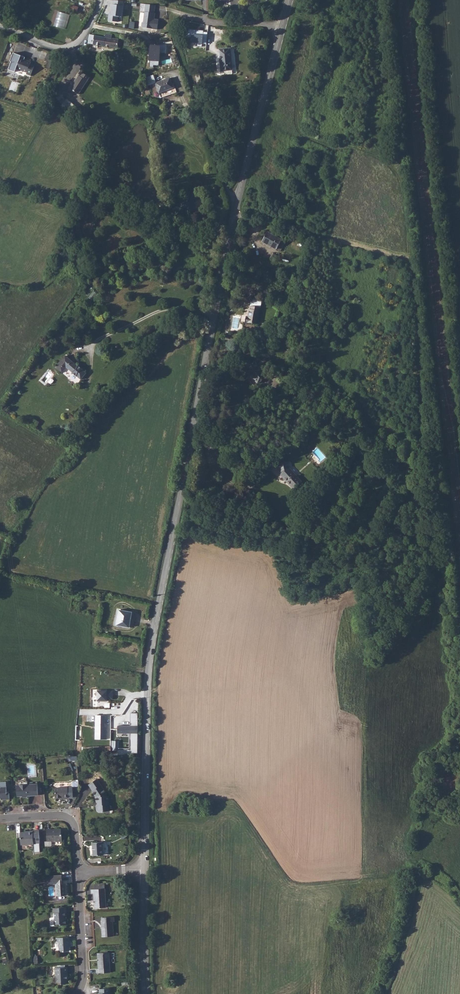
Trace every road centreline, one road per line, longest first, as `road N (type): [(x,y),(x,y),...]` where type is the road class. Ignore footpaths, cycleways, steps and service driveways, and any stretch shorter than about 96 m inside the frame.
road 1 (secondary): [(144,871),(155,630),(231,235),(281,33)]
road 2 (track): [(286,13),(310,35),(300,131),(371,152),(402,184),(419,334),(422,450),(459,452)]
road 3 (track): [(216,313),(167,308),(77,349)]
road 4 (residential): [(102,0),(73,47),(56,49),(0,24)]
road 5 (residential): [(77,993),(84,979),(78,871)]
road 6 (residential): [(78,871),(72,820),(0,819)]
road 7 (secondary): [(147,993),(144,871)]

